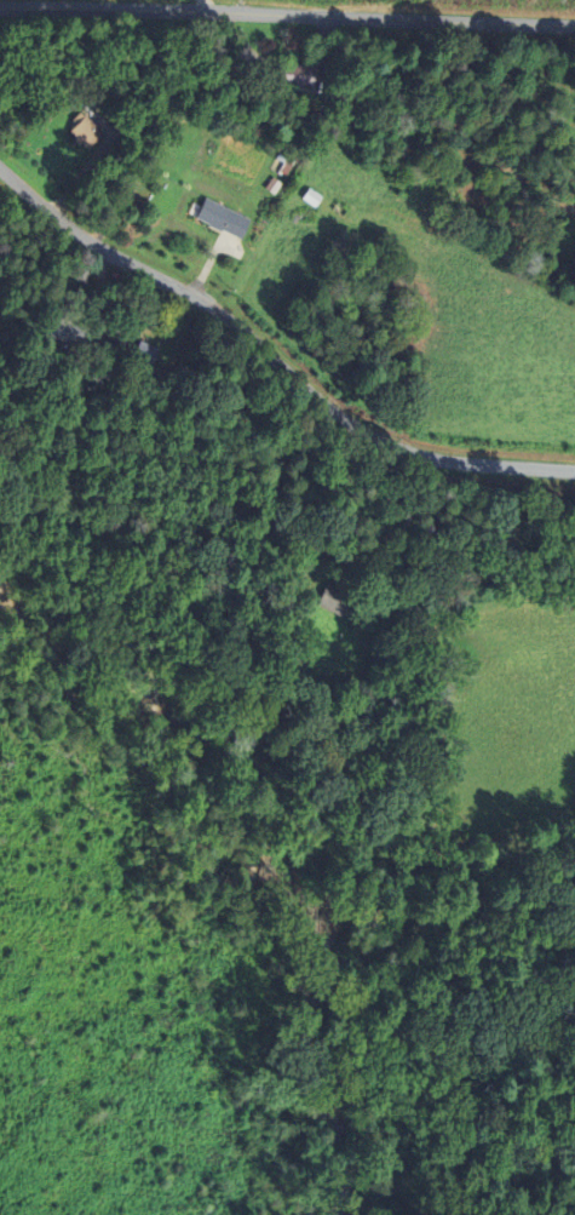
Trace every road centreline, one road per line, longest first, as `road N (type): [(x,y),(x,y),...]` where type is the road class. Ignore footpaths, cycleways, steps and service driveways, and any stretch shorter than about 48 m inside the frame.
road 1 (residential): [(574,473),(432,459),(370,436),(228,319),(69,229),(0,173)]
road 2 (residential): [(0,8),(574,26)]

